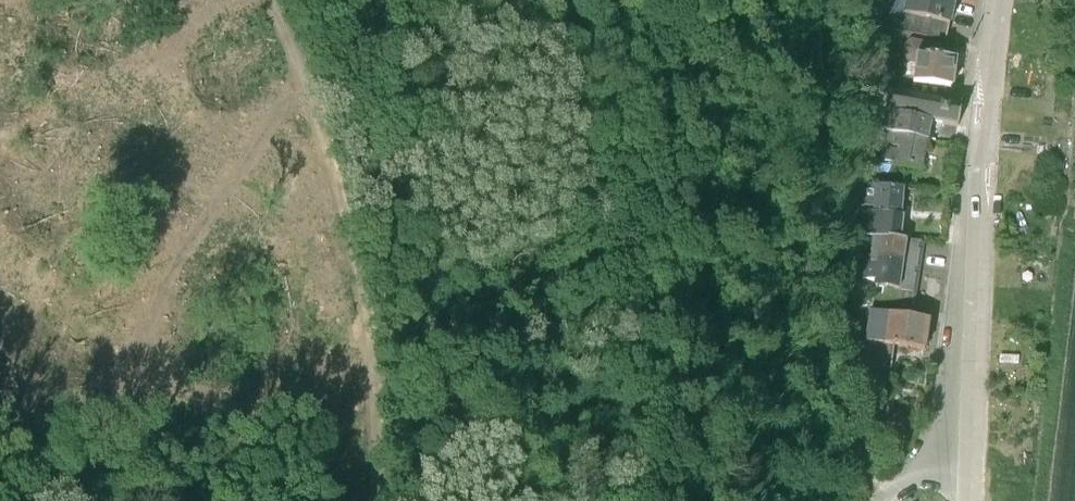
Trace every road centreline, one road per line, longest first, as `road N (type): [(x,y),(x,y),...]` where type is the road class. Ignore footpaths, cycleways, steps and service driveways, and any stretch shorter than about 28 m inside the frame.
road 1 (track): [(270,0),(309,92),(351,234),(371,361),(378,500)]
road 2 (tertiary): [(1000,0),(986,124),(974,442)]
road 3 (track): [(672,0),(645,346)]

